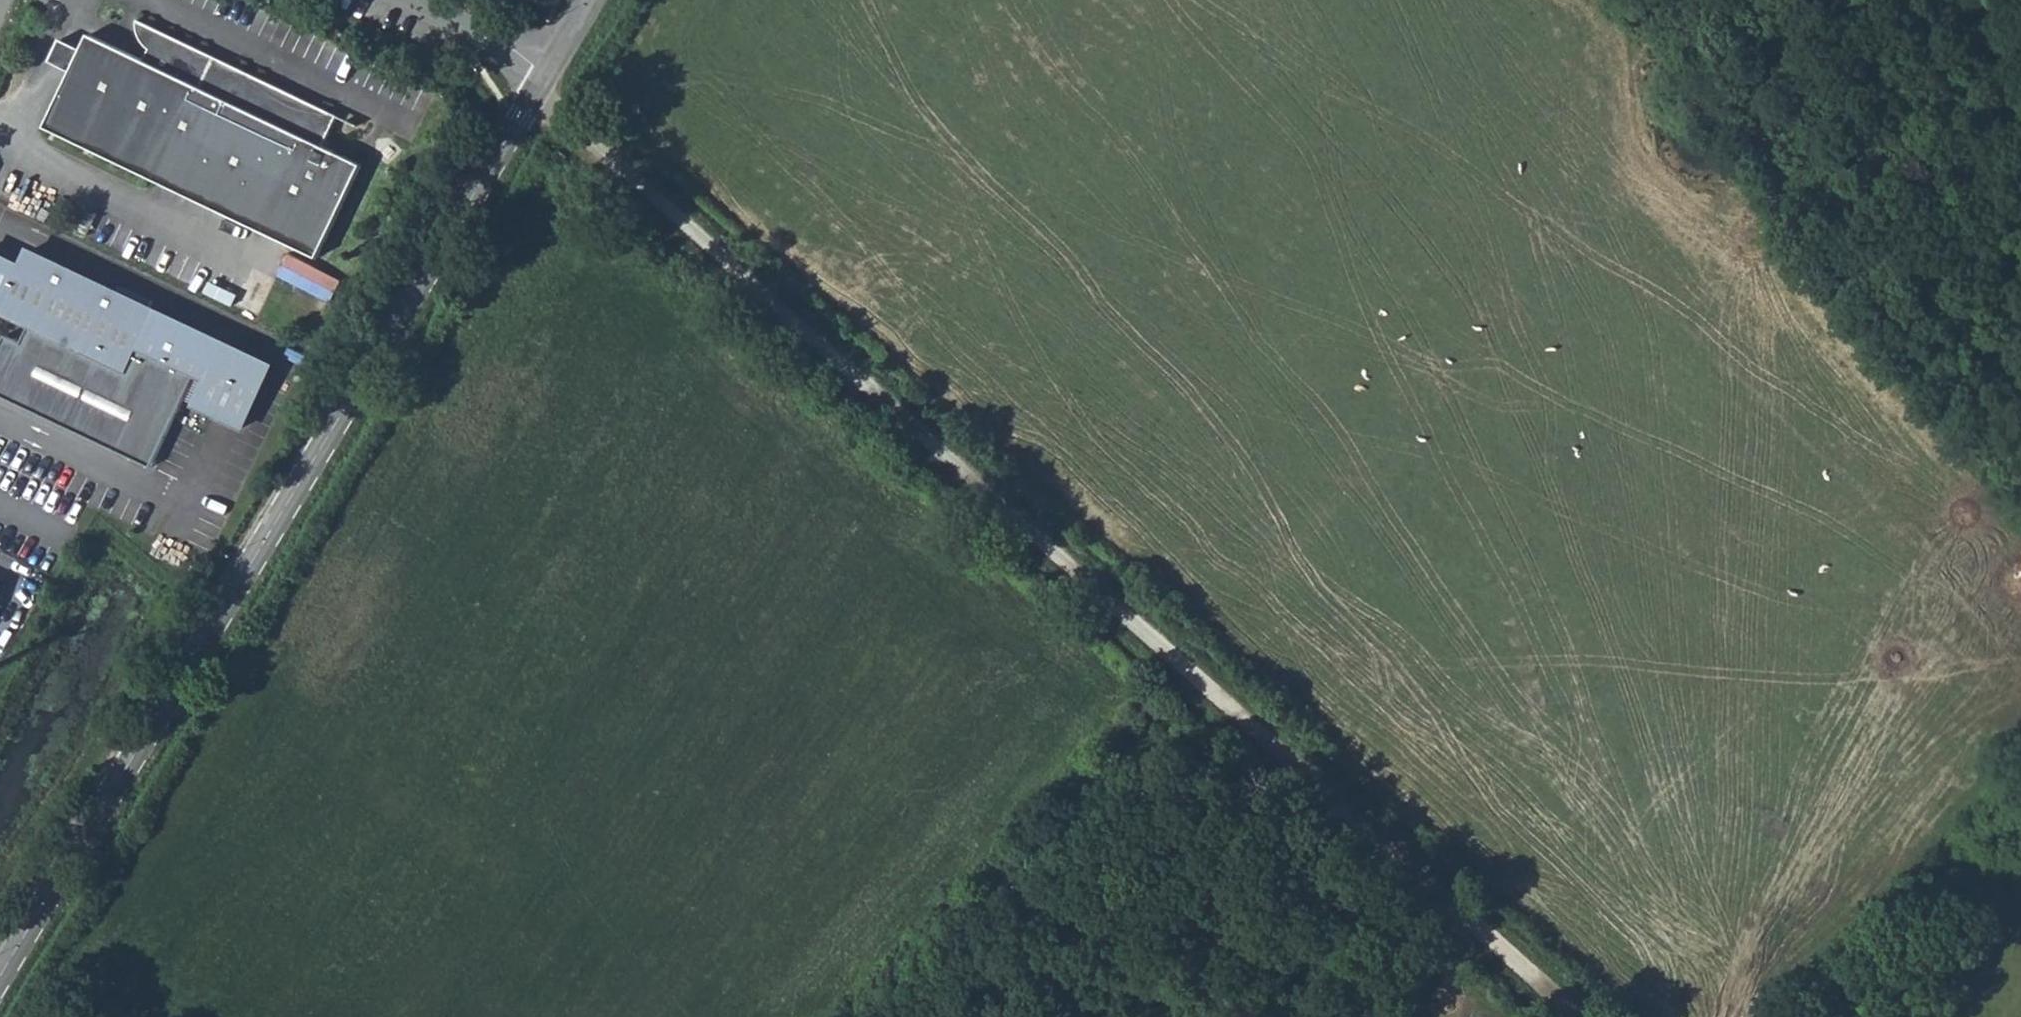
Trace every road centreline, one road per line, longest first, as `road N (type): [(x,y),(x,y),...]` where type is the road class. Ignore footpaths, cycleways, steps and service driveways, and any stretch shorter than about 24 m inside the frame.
road 1 (residential): [(549,75),(261,560),(0,972)]
road 2 (residential): [(412,0),(549,75)]

